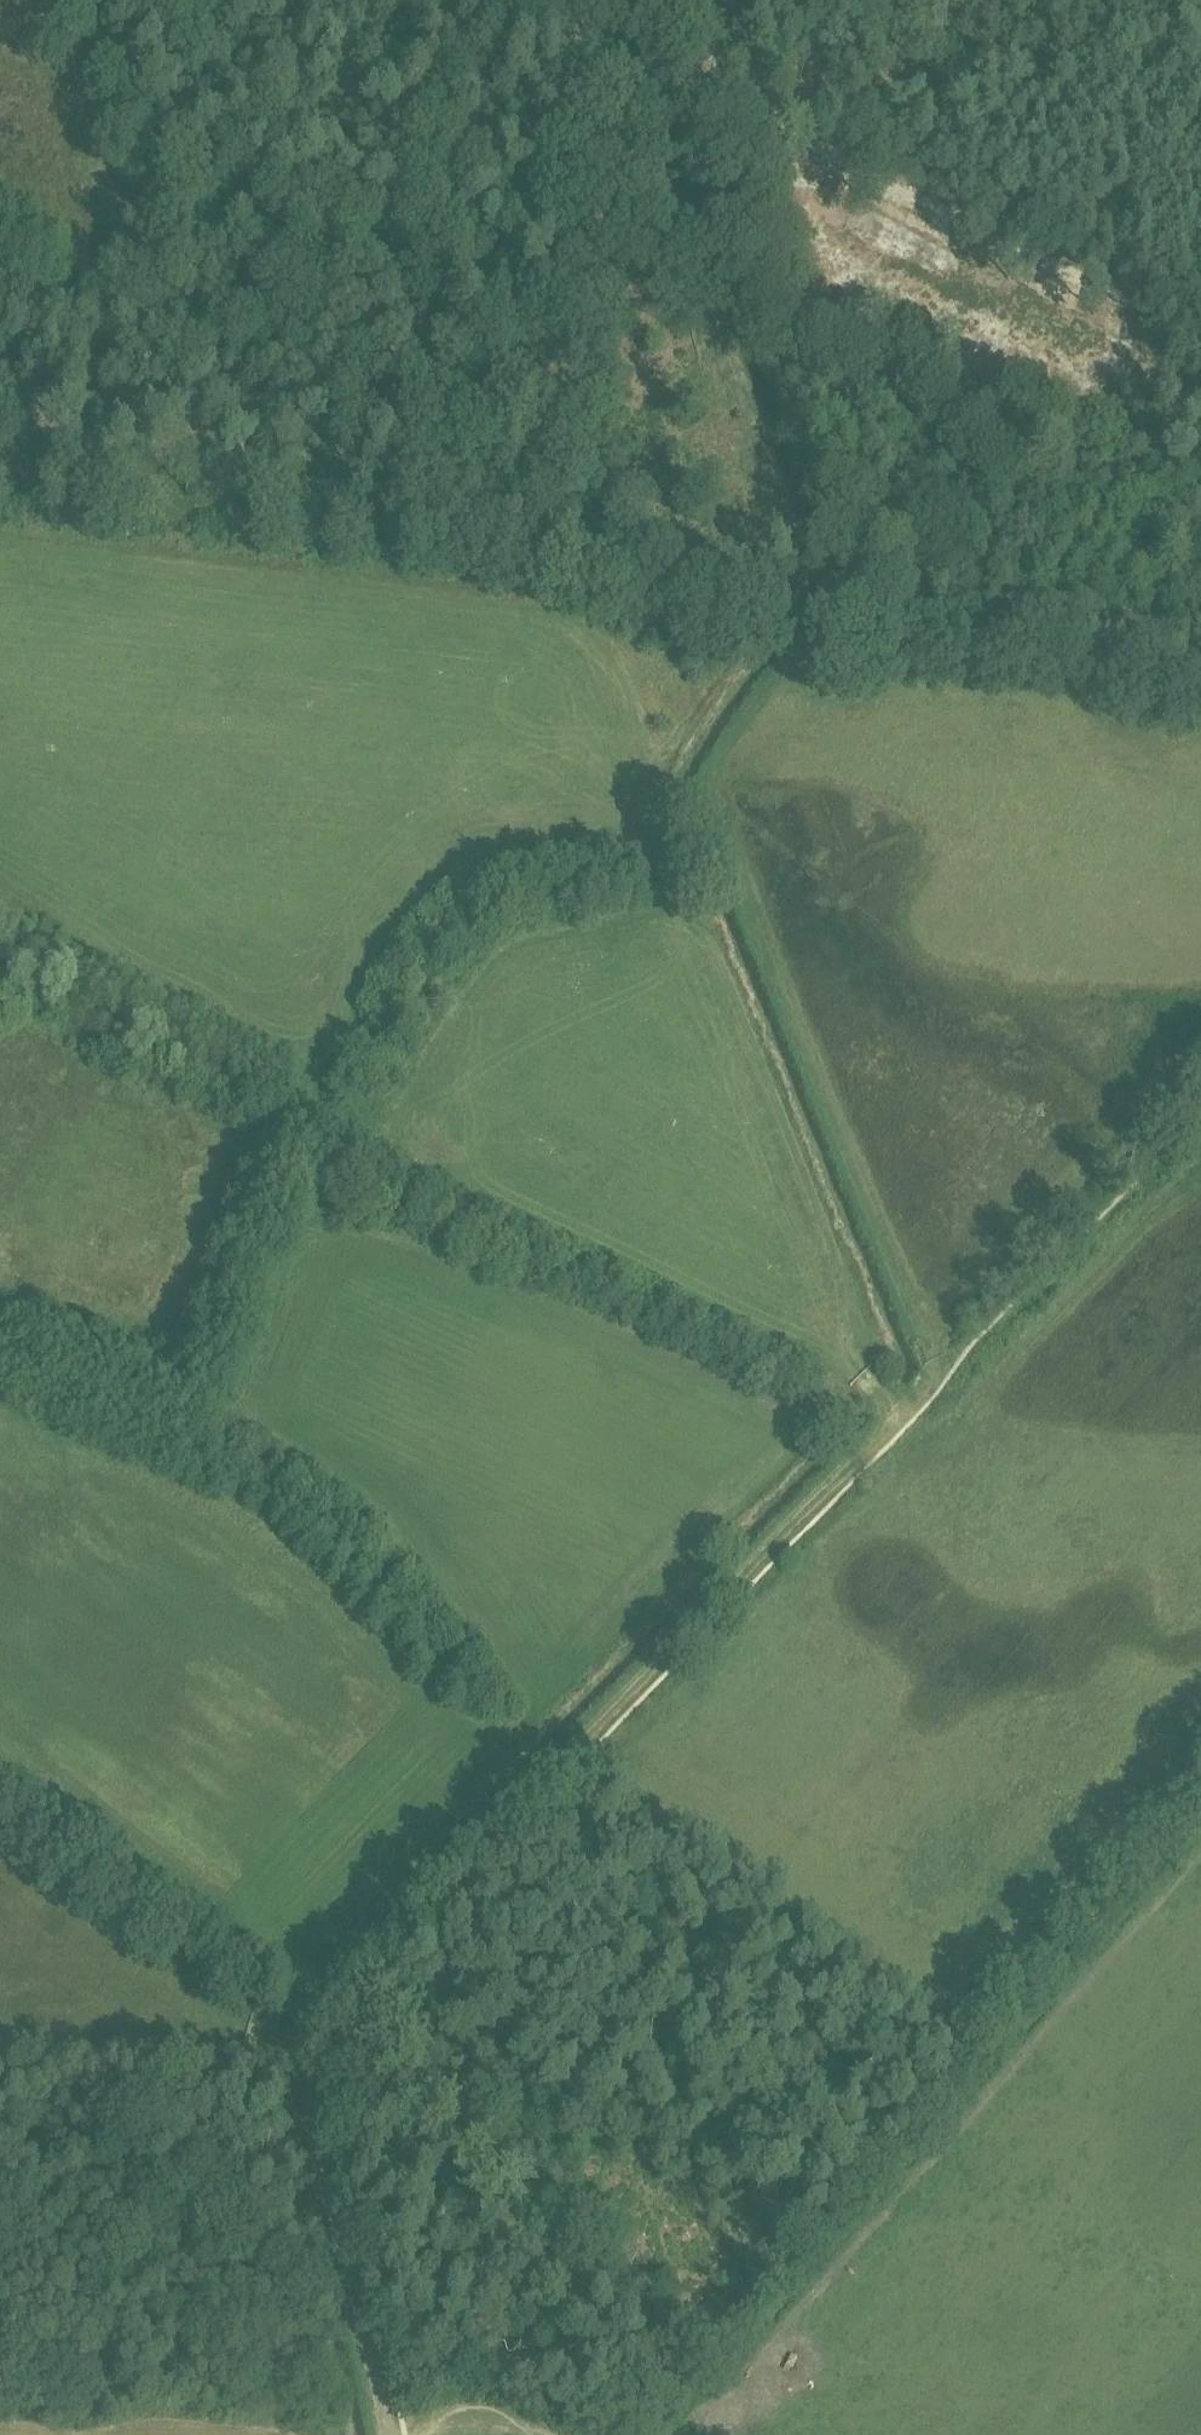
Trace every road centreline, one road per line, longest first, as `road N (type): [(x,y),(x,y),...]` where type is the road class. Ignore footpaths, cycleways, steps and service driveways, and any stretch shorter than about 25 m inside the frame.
road 1 (track): [(925,1389),(302,2038),(296,2073),(387,2434)]
road 2 (track): [(704,784),(930,1358),(925,1389)]
road 3 (track): [(1200,349),(769,125),(722,73),(691,0)]
road 4 (track): [(404,2431),(466,2406),(515,2415),(549,2434)]

